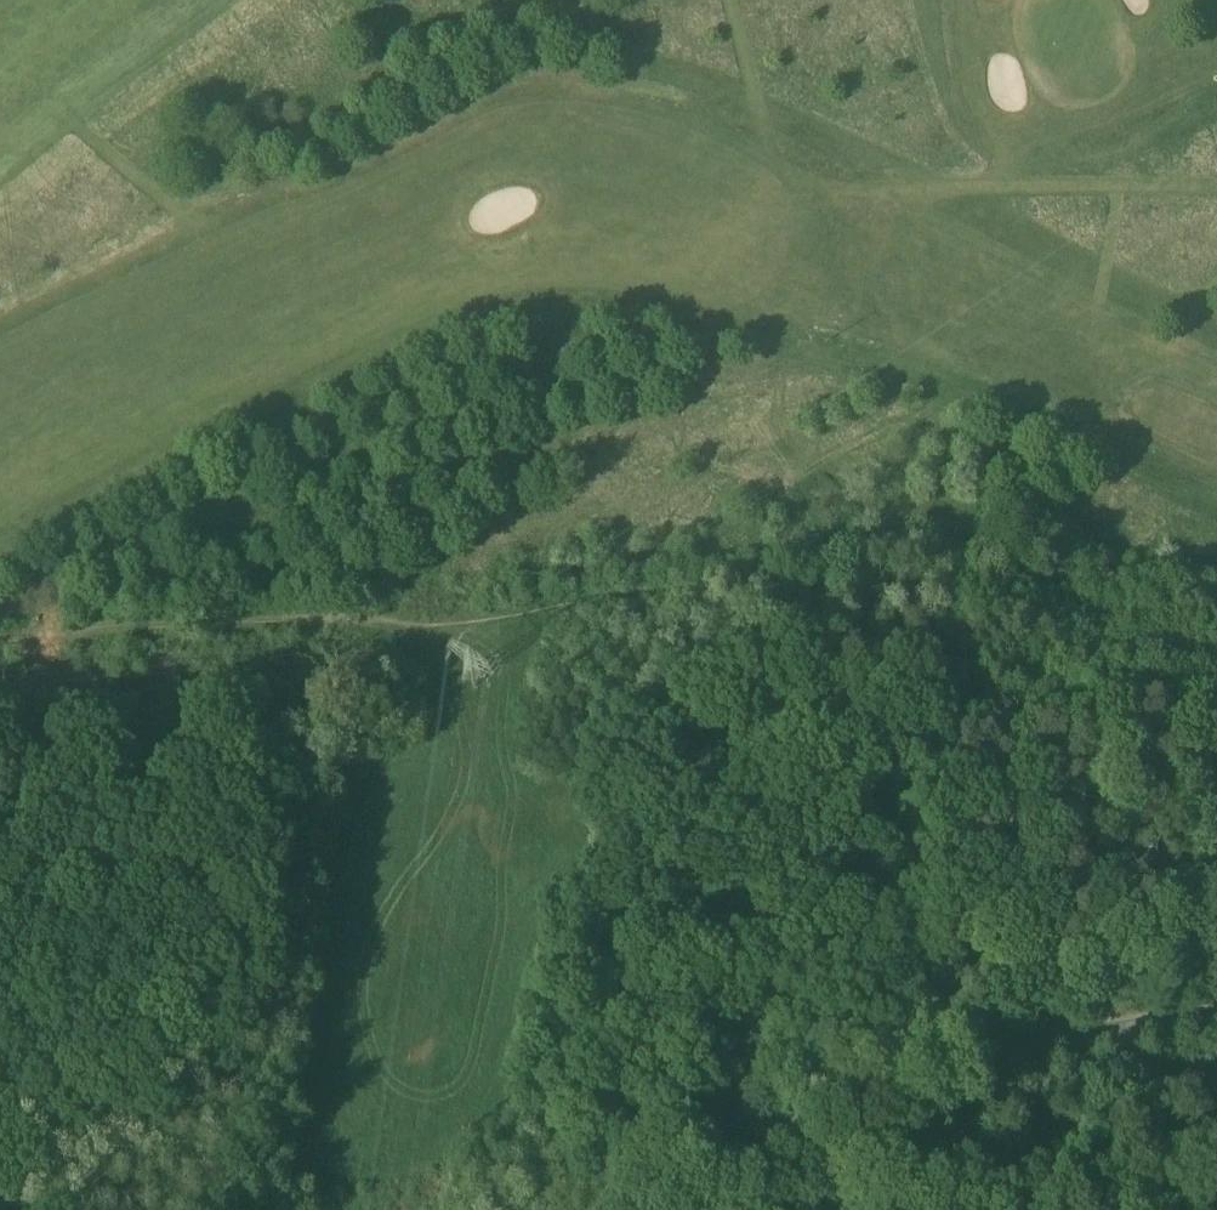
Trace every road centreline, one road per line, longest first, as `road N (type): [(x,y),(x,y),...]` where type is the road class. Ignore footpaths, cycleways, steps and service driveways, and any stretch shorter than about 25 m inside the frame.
road 1 (unclassified): [(643,1209),(947,1068),(1017,1046),(1216,1020)]

